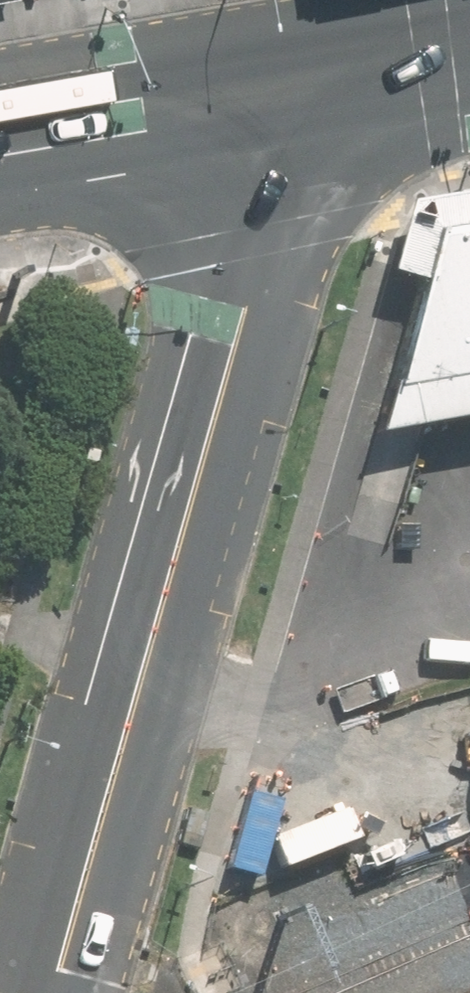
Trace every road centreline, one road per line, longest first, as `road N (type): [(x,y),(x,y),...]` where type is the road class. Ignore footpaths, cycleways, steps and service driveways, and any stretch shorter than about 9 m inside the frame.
road 1 (secondary): [(304,84),(56,992)]
road 2 (secondary): [(304,84),(0,142)]
road 3 (track): [(469,784),(424,760),(327,746),(253,710)]
road 4 (secondary): [(469,59),(304,84)]

